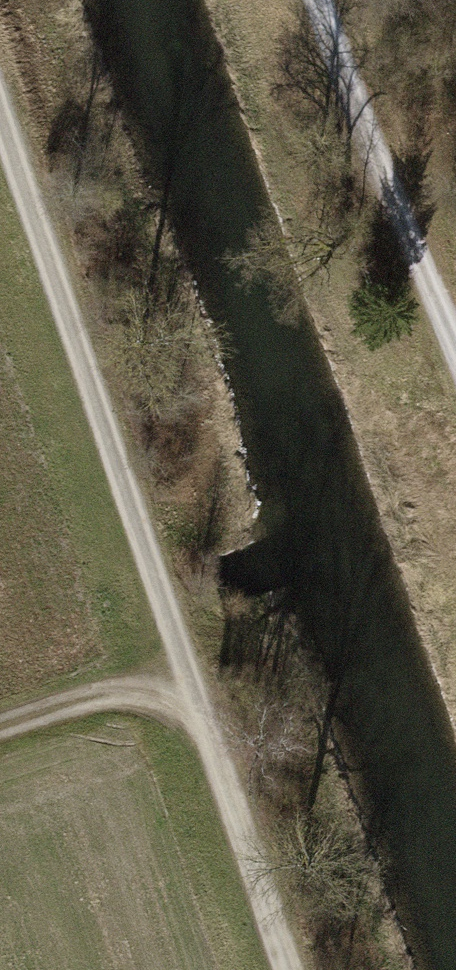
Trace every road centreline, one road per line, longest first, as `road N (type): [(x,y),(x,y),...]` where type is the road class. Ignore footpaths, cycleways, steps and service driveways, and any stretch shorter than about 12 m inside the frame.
road 1 (track): [(288,969),(0,102)]
road 2 (track): [(321,0),(455,352)]
road 3 (track): [(0,727),(186,676)]

